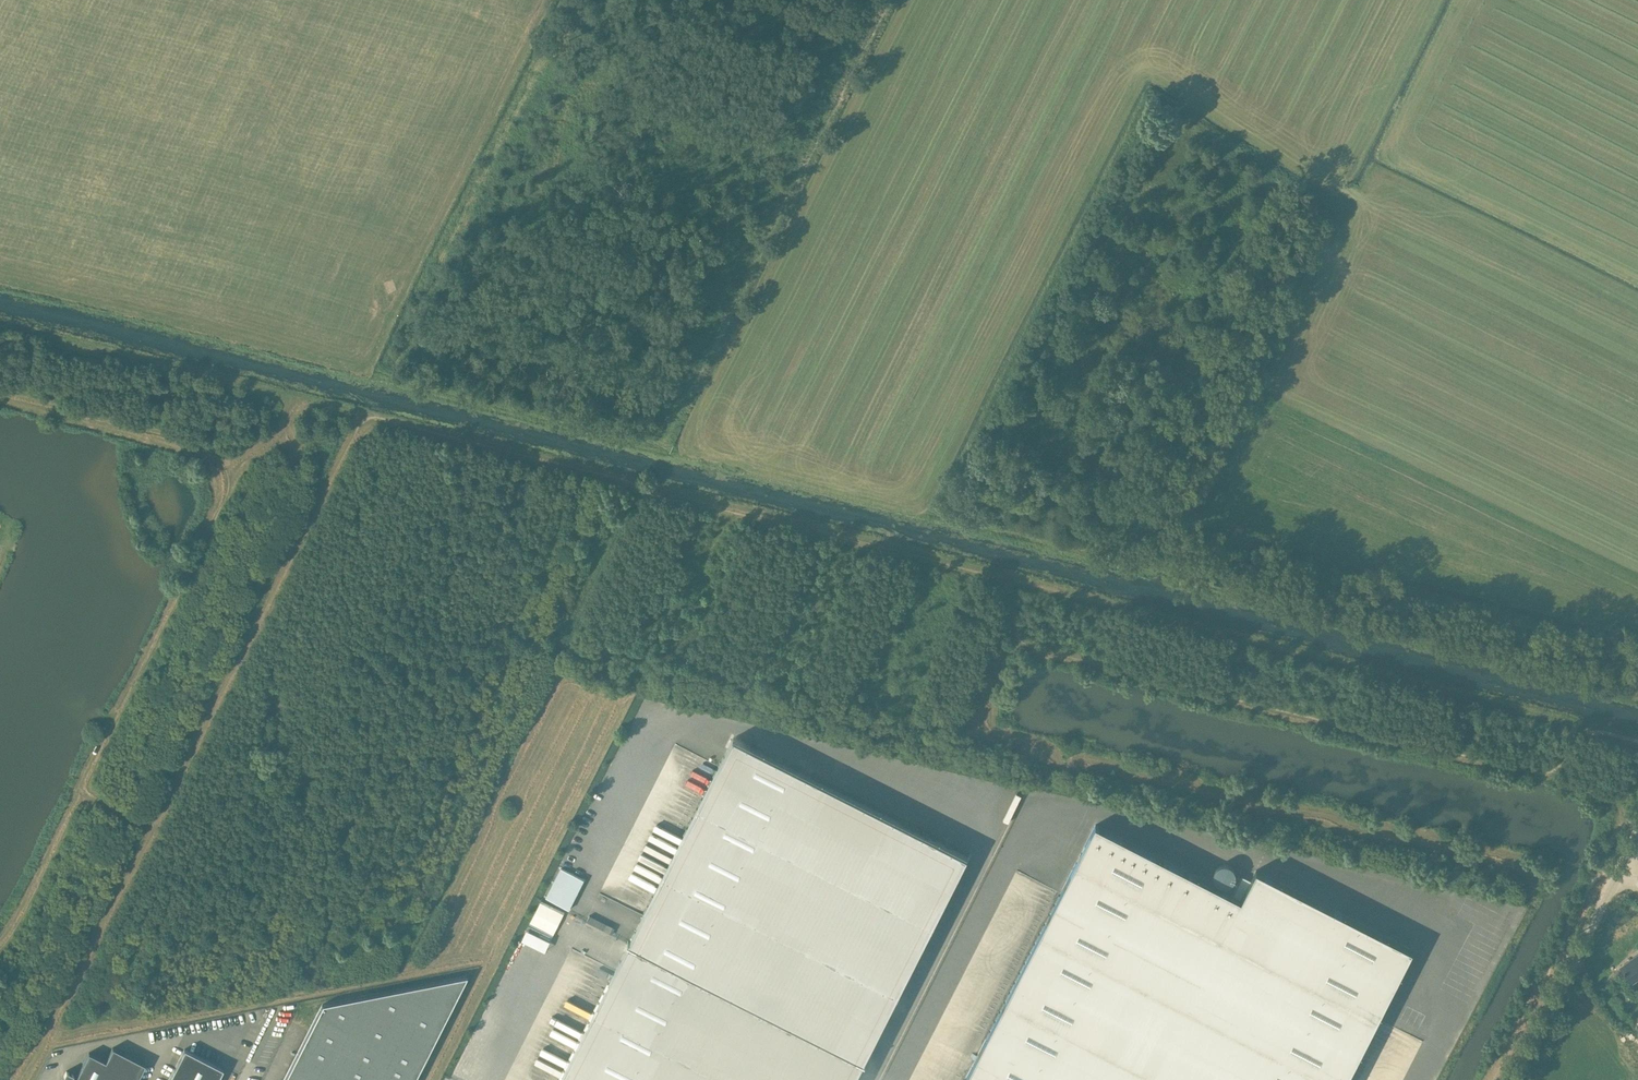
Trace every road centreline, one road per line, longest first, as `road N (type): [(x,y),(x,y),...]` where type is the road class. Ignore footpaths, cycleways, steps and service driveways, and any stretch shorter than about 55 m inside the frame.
road 1 (unclassified): [(1512,1079),(1637,834)]

